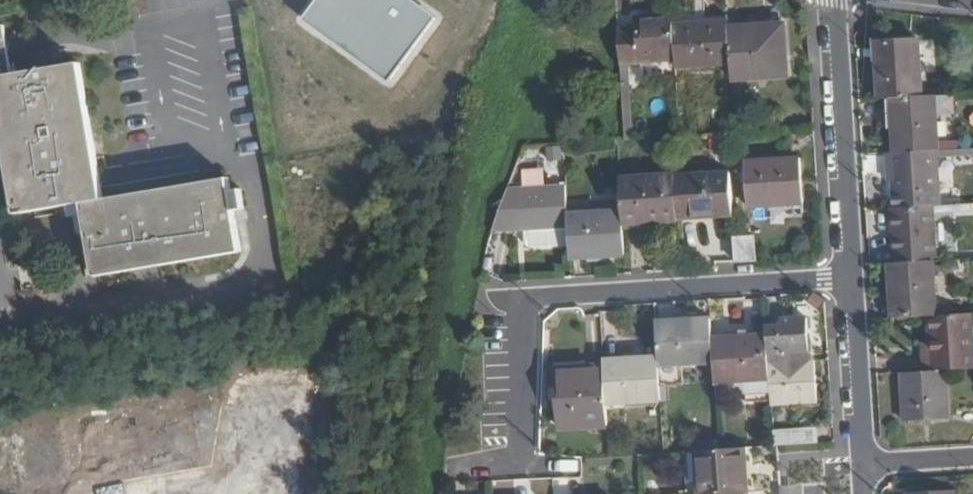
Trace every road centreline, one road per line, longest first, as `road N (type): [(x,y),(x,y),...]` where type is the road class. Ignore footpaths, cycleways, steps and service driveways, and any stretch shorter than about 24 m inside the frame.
road 1 (residential): [(456,474),(523,468),(517,302),(851,281)]
road 2 (residential): [(837,0),(851,281)]
road 3 (residential): [(851,281),(863,468)]

